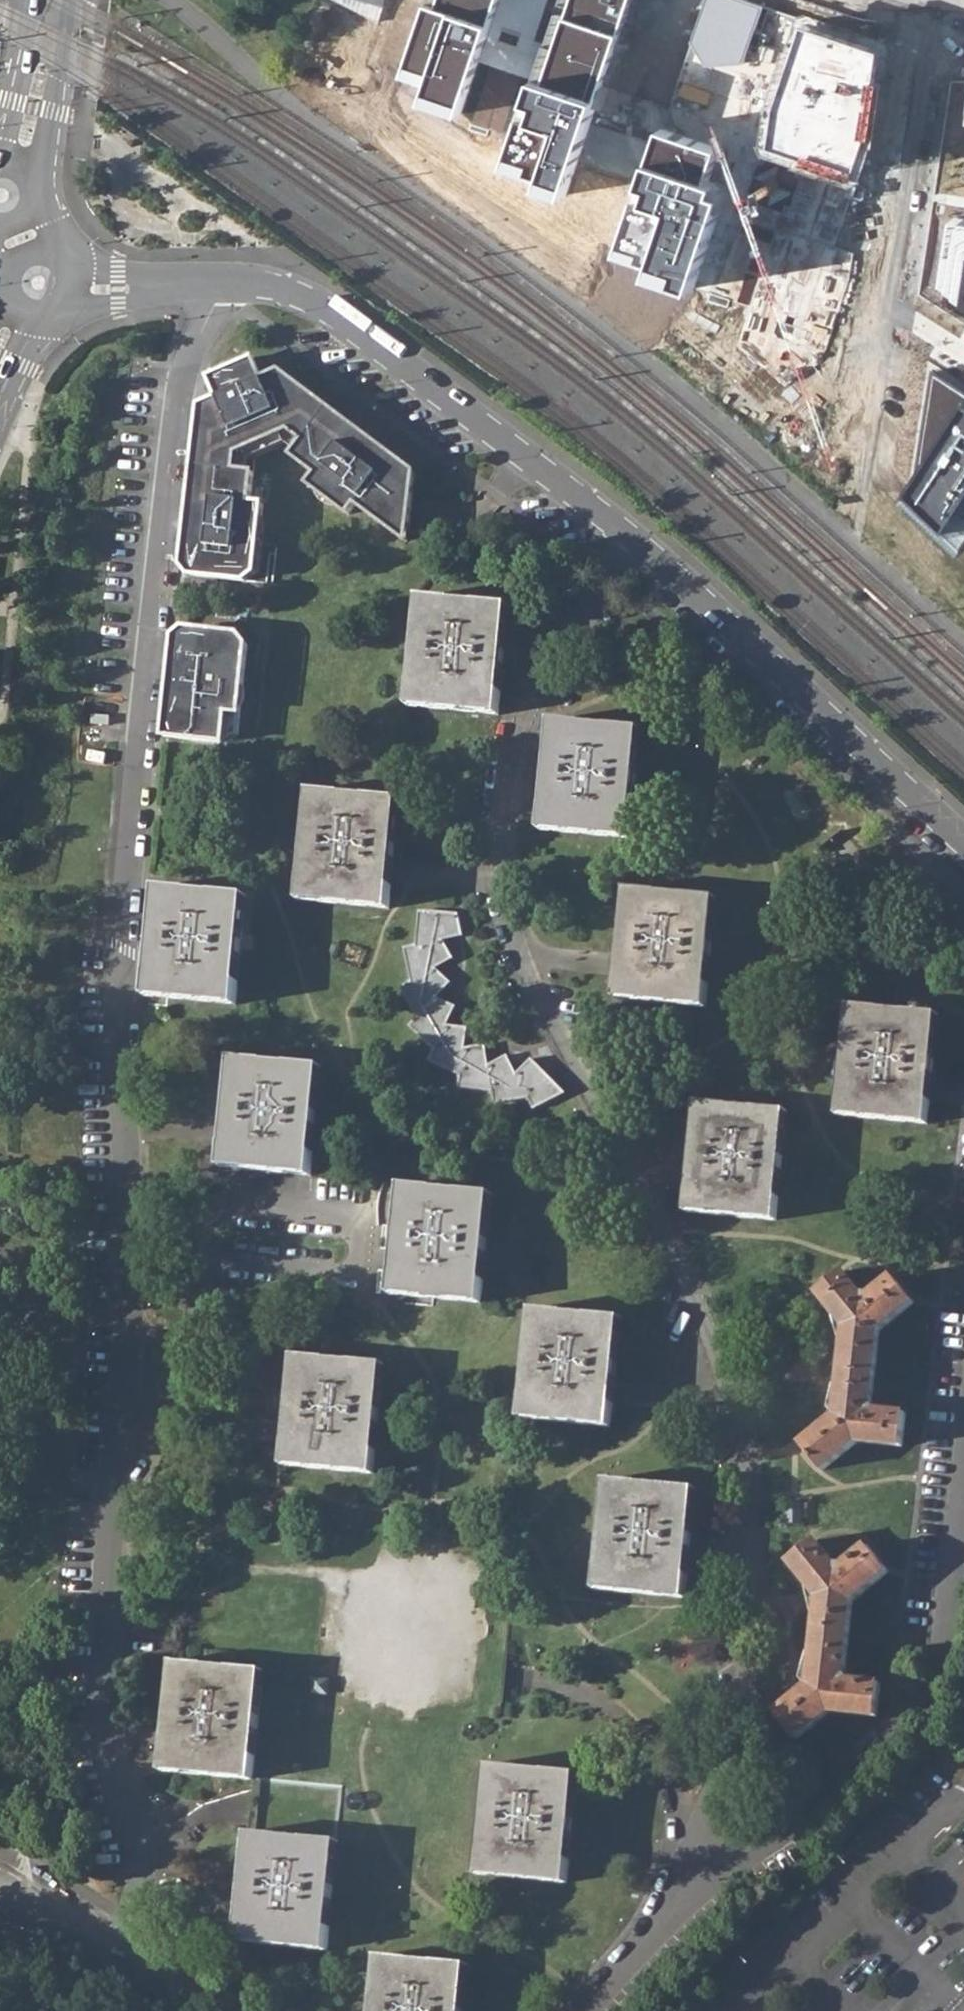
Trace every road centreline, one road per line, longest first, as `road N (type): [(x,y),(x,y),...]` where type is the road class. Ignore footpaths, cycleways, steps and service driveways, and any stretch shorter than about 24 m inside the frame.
road 1 (residential): [(632,540),(520,744),(505,801),(502,873),(513,947),(723,1354),(742,1423),(754,1566),(746,1652),(675,1921)]
road 2 (residential): [(219,285),(186,371),(155,606),(123,948),(131,1165)]
road 3 (residential): [(132,1199),(131,1401),(109,1583),(108,1677),(145,1890),(118,1944)]
road 4 (residential): [(675,1921),(879,1762),(931,1697),(949,1642),(963,1496)]
road 5 (residential): [(219,285),(273,287),(314,299),(632,540)]
road 6 (residential): [(632,540),(963,840)]
road 7 (residential): [(963,360),(906,322),(929,156)]
road 8 (tertiary): [(29,175),(55,110),(72,0)]
road 9 (residential): [(929,156),(952,0)]
road 10 (residential): [(67,288),(219,285)]
road 11 (tertiary): [(29,0),(0,135)]
road 12 (residential): [(225,2010),(118,1944)]
road 13 (residential): [(118,1944),(0,1901)]
road 14 (residential): [(591,2010),(675,1921)]

